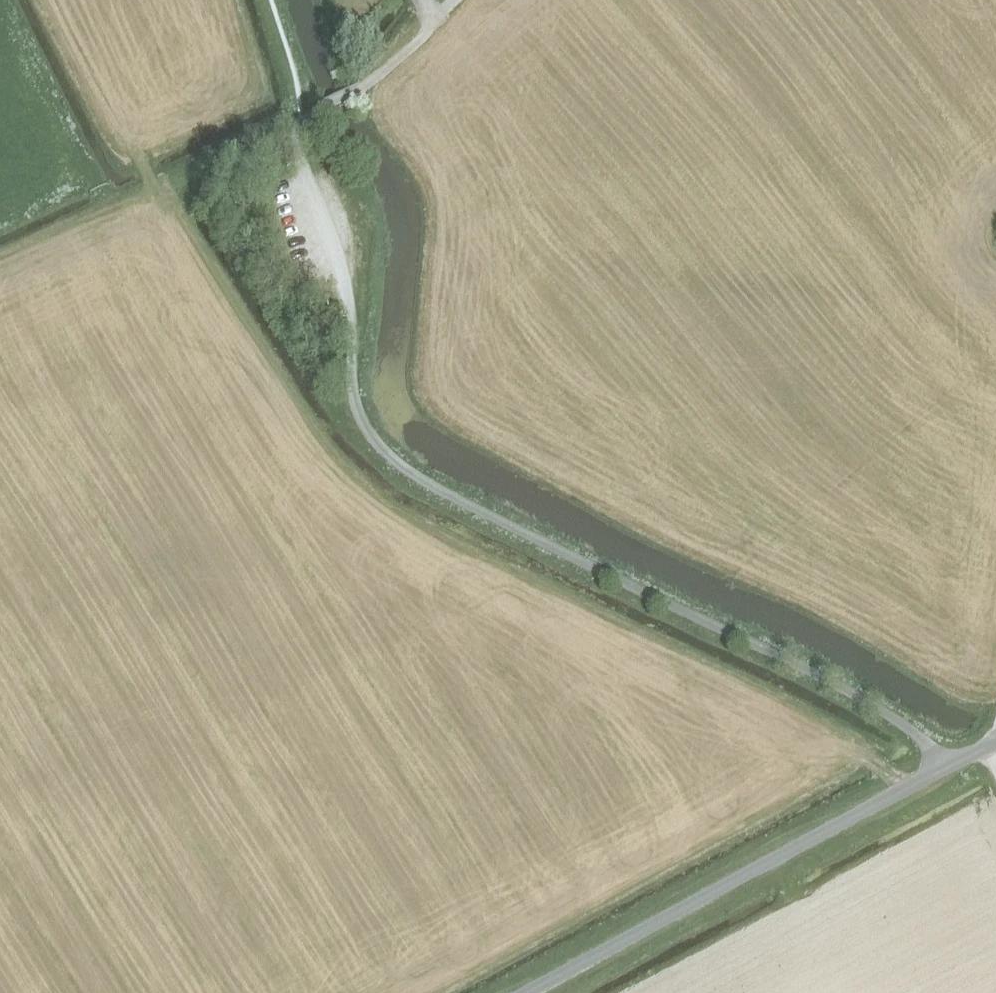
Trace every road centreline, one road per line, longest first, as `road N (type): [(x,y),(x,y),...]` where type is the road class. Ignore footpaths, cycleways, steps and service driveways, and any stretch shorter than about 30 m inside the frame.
road 1 (unclassified): [(526,992),(995,743)]

